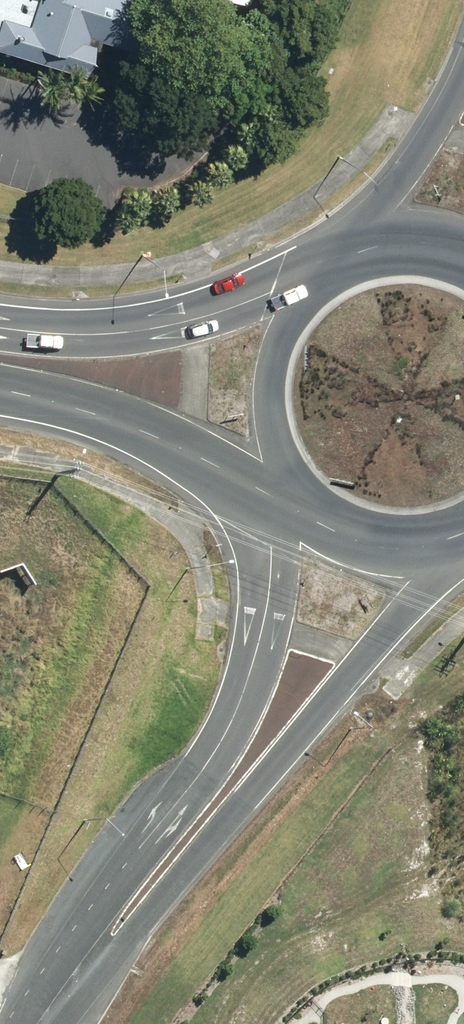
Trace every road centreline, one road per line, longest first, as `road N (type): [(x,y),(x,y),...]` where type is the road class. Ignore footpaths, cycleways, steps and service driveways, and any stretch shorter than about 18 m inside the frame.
road 1 (tertiary): [(450,525),(411,599),(364,659),(120,951),(65,999)]
road 2 (tertiary): [(65,999),(99,922),(228,734),(311,496)]
road 3 (primary): [(0,328),(107,335),(314,292)]
road 4 (primary): [(298,482),(0,393)]
road 5 (tertiary): [(334,279),(463,75)]
road 6 (primary): [(298,482),(274,426),(270,381),(285,335),(314,292)]
road 7 (primary): [(450,525),(386,530),(311,496)]
road 8 (primary): [(334,279),(404,257),(463,269)]

